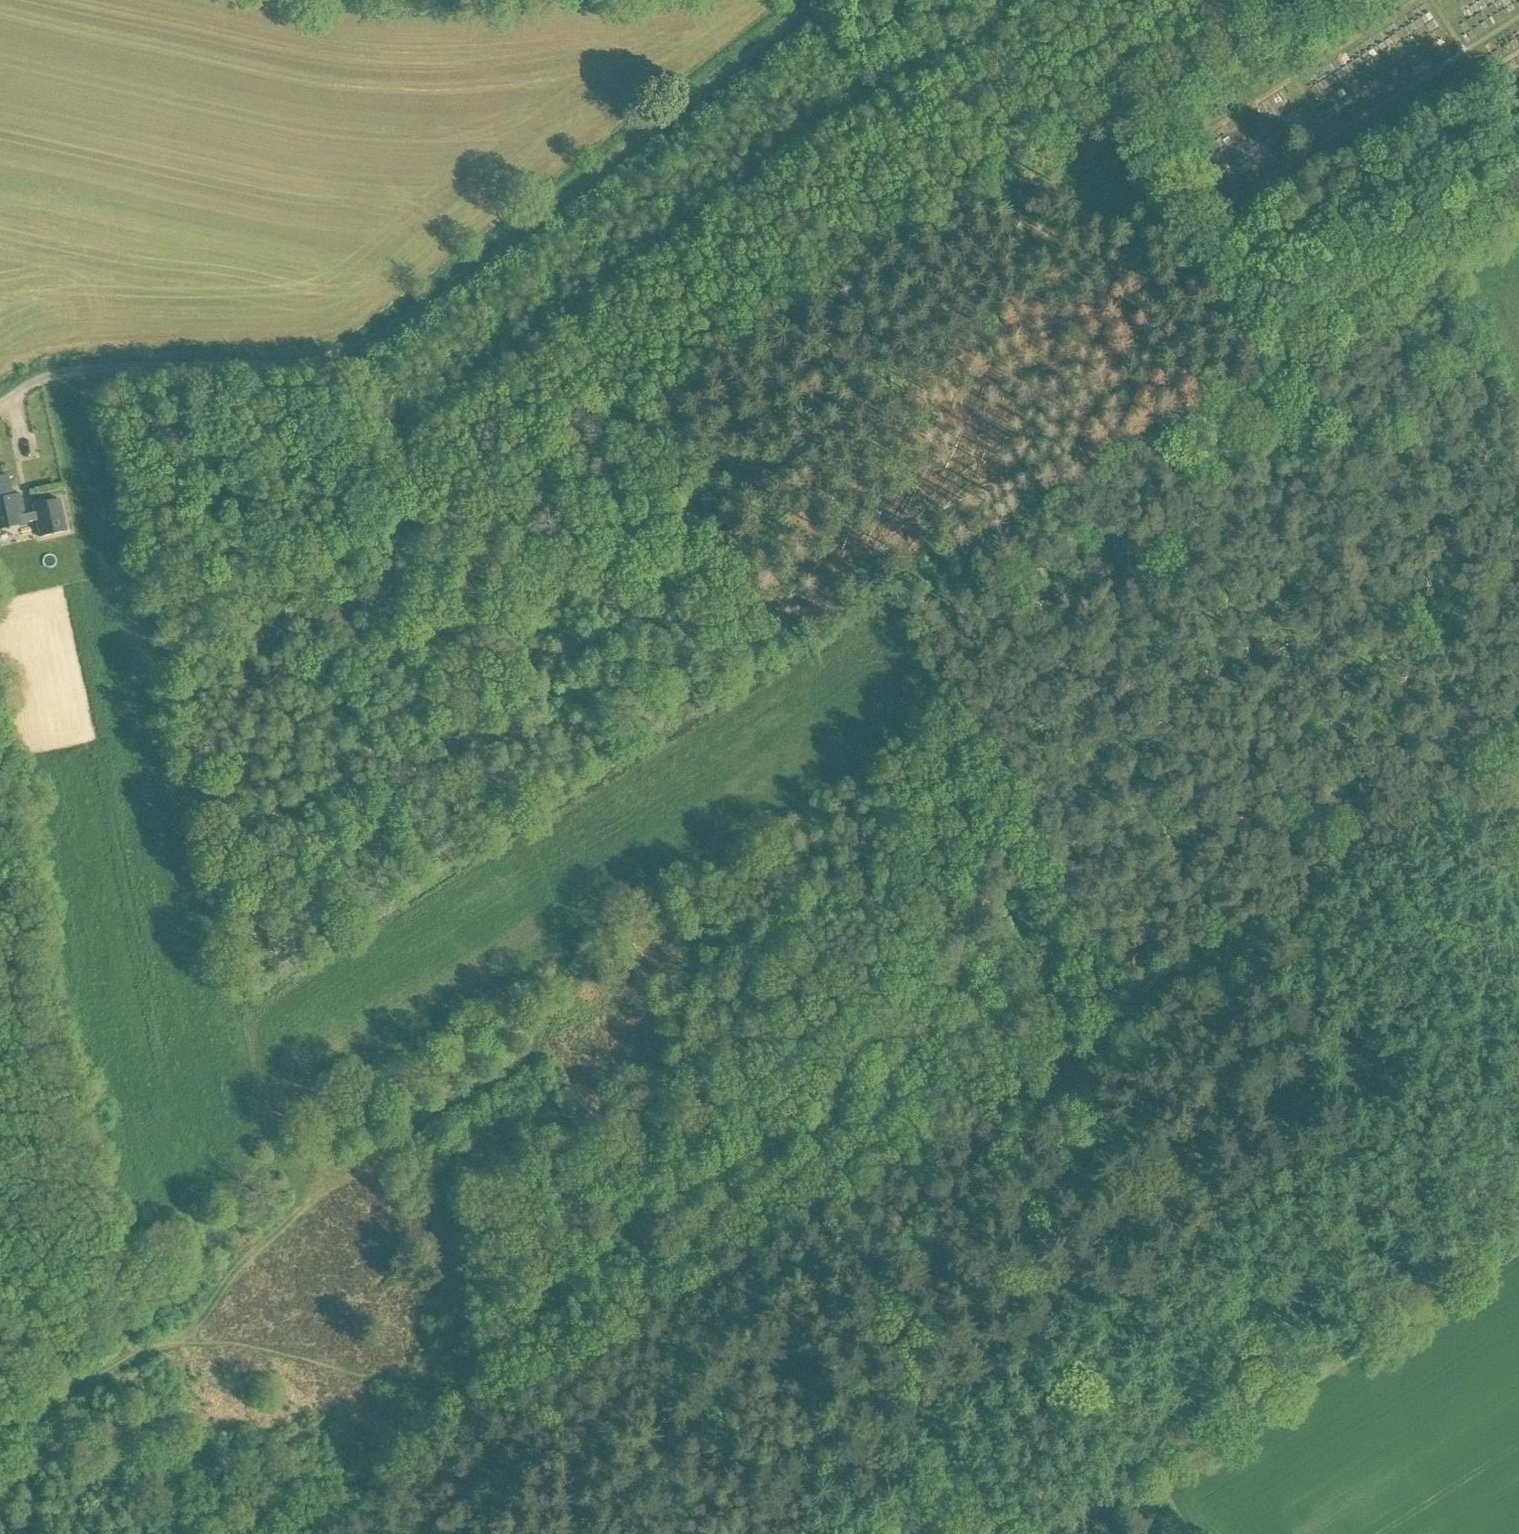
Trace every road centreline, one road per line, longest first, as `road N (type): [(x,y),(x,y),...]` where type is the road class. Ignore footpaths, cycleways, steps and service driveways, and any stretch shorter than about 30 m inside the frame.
road 1 (track): [(0,404),(42,380),(85,370),(274,367),(365,347),(807,0)]
road 2 (track): [(0,1432),(131,1357),(189,1340),(228,1280),(295,1216),(527,1053),(563,959)]

